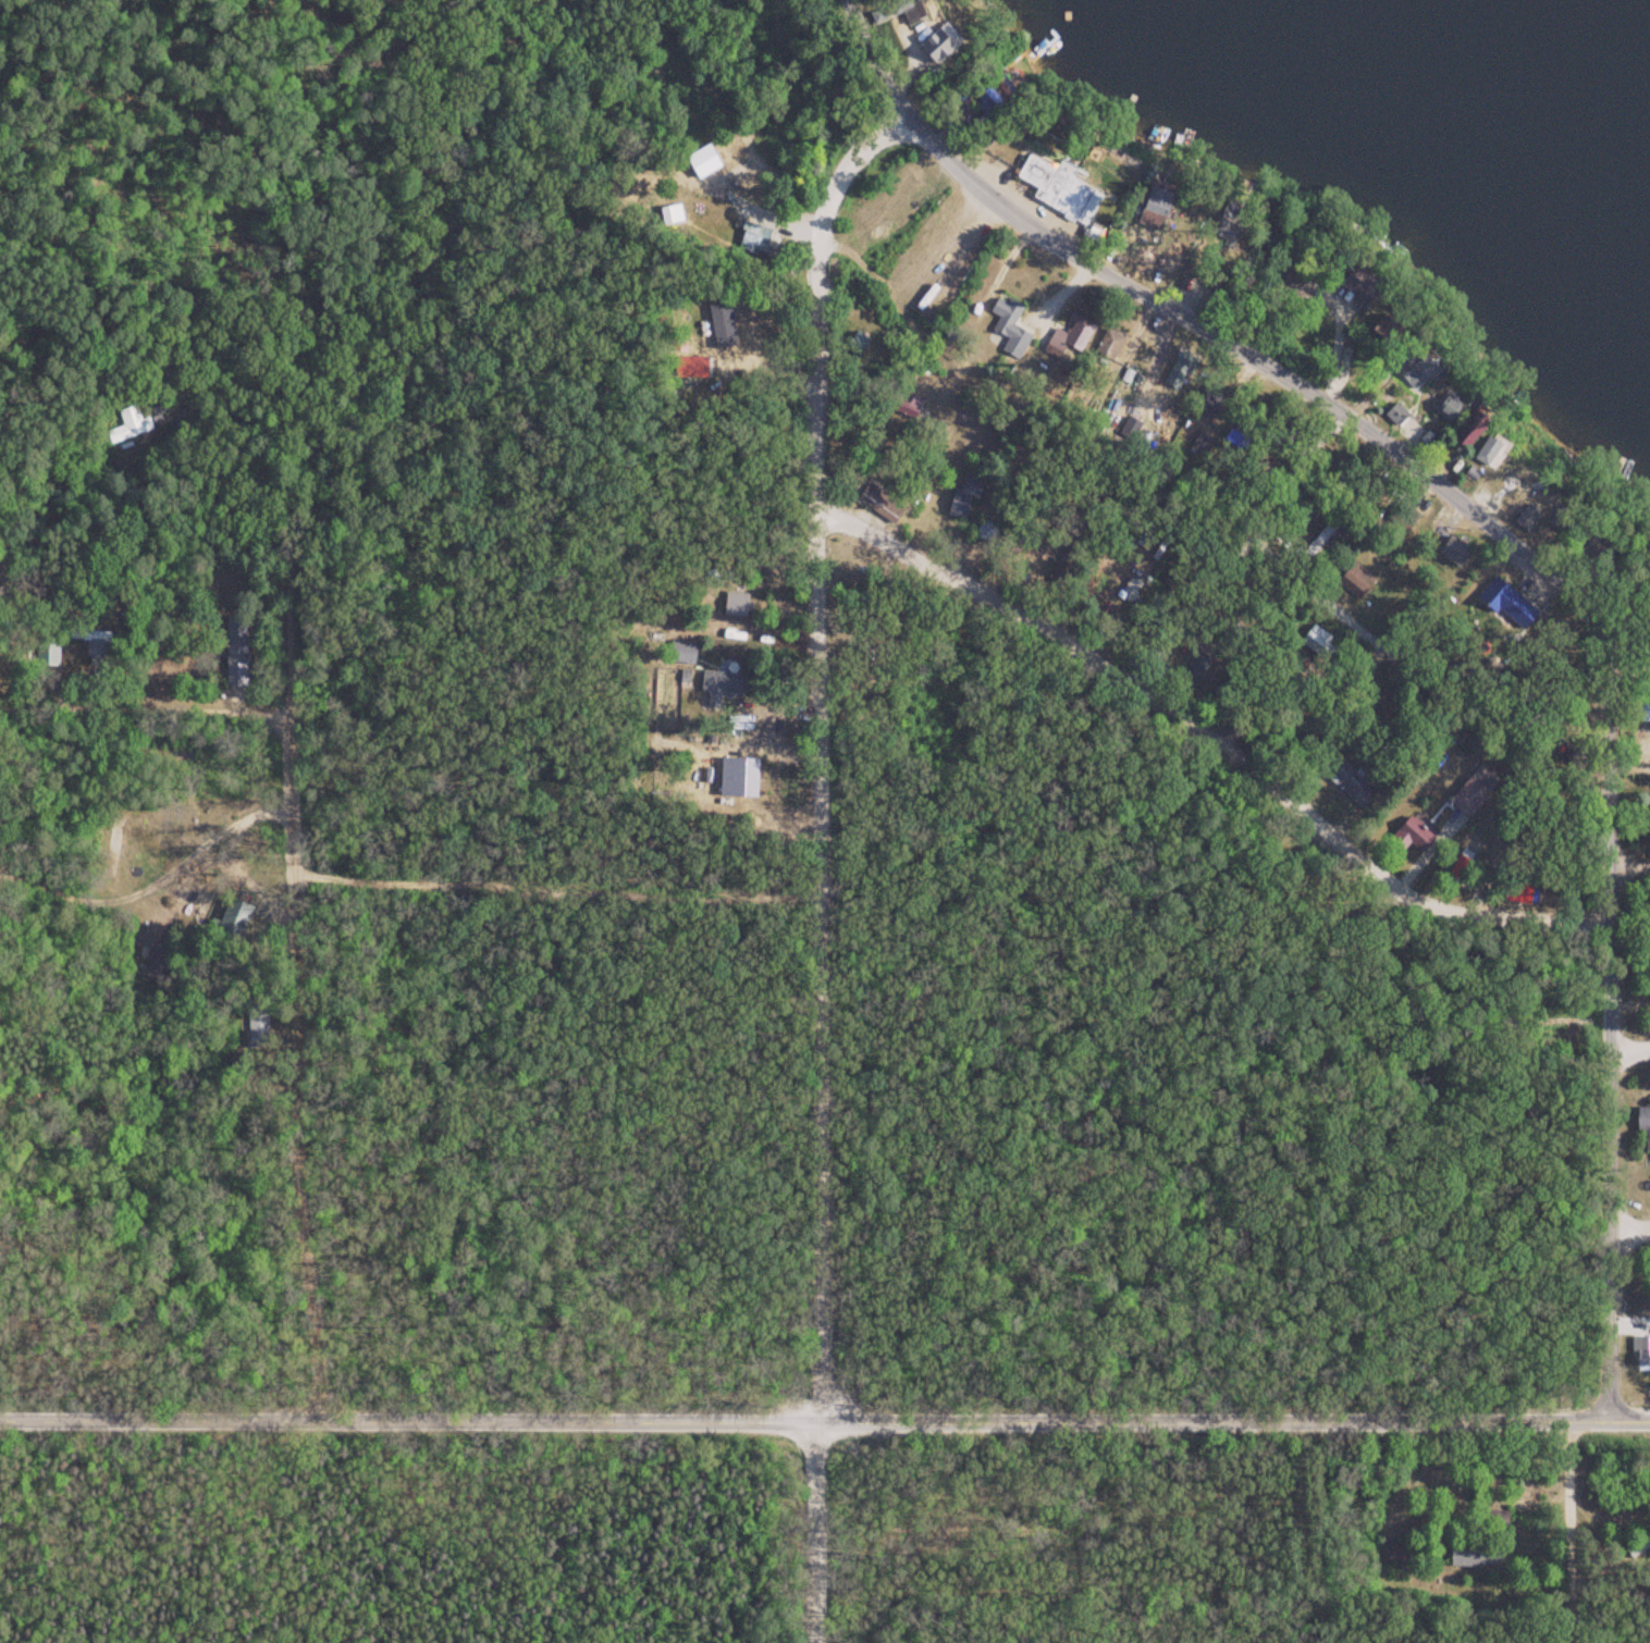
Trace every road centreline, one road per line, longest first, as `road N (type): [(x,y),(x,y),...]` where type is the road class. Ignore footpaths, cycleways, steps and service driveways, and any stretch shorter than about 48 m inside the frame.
road 1 (tertiary): [(1649,1422),(0,1419)]
road 2 (residential): [(809,1642),(800,206),(818,152),(842,121),(889,91)]
road 3 (residential): [(313,1420),(290,1159),(283,411),(257,361),(185,353)]
road 4 (residential): [(1649,644),(1526,531),(1409,447),(1021,202),(889,91),(847,0)]
road 5 (residential): [(1588,889),(1491,889),(1374,860),(1122,664),(848,504),(797,483)]
road 6 (residential): [(0,845),(116,880),(163,874),(245,838),(802,867)]
road 7 (residential): [(1596,1422),(1588,889)]
road 8 (residential): [(934,554),(984,366),(1081,238)]
road 9 (residential): [(1122,664),(1326,391)]
road 10 (residential): [(280,671),(0,675)]
road 11 (residential): [(280,506),(0,506)]
road 12 (residential): [(1589,838),(1594,595)]
road 13 (residential): [(1227,518),(1331,623)]

